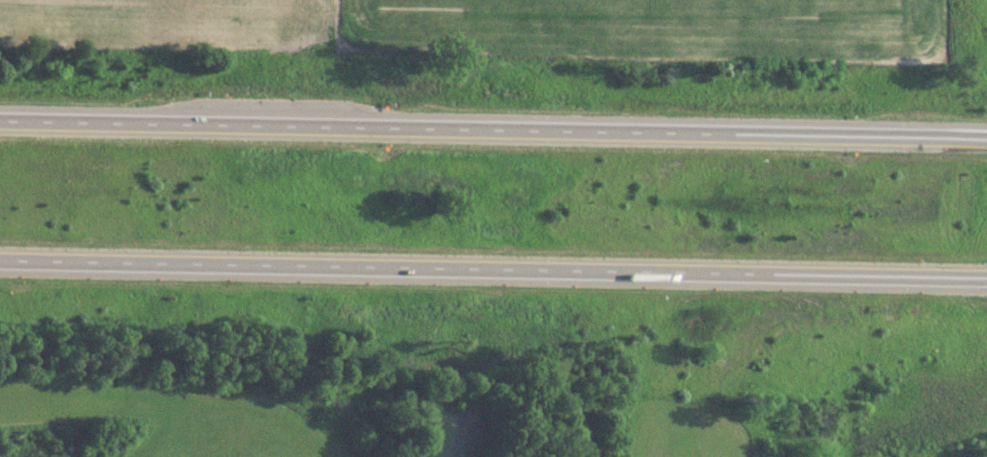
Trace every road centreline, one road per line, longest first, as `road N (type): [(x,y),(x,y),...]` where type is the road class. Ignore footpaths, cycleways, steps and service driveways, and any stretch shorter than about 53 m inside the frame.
road 1 (motorway): [(0,259),(986,277)]
road 2 (motorway): [(986,136),(0,119)]

